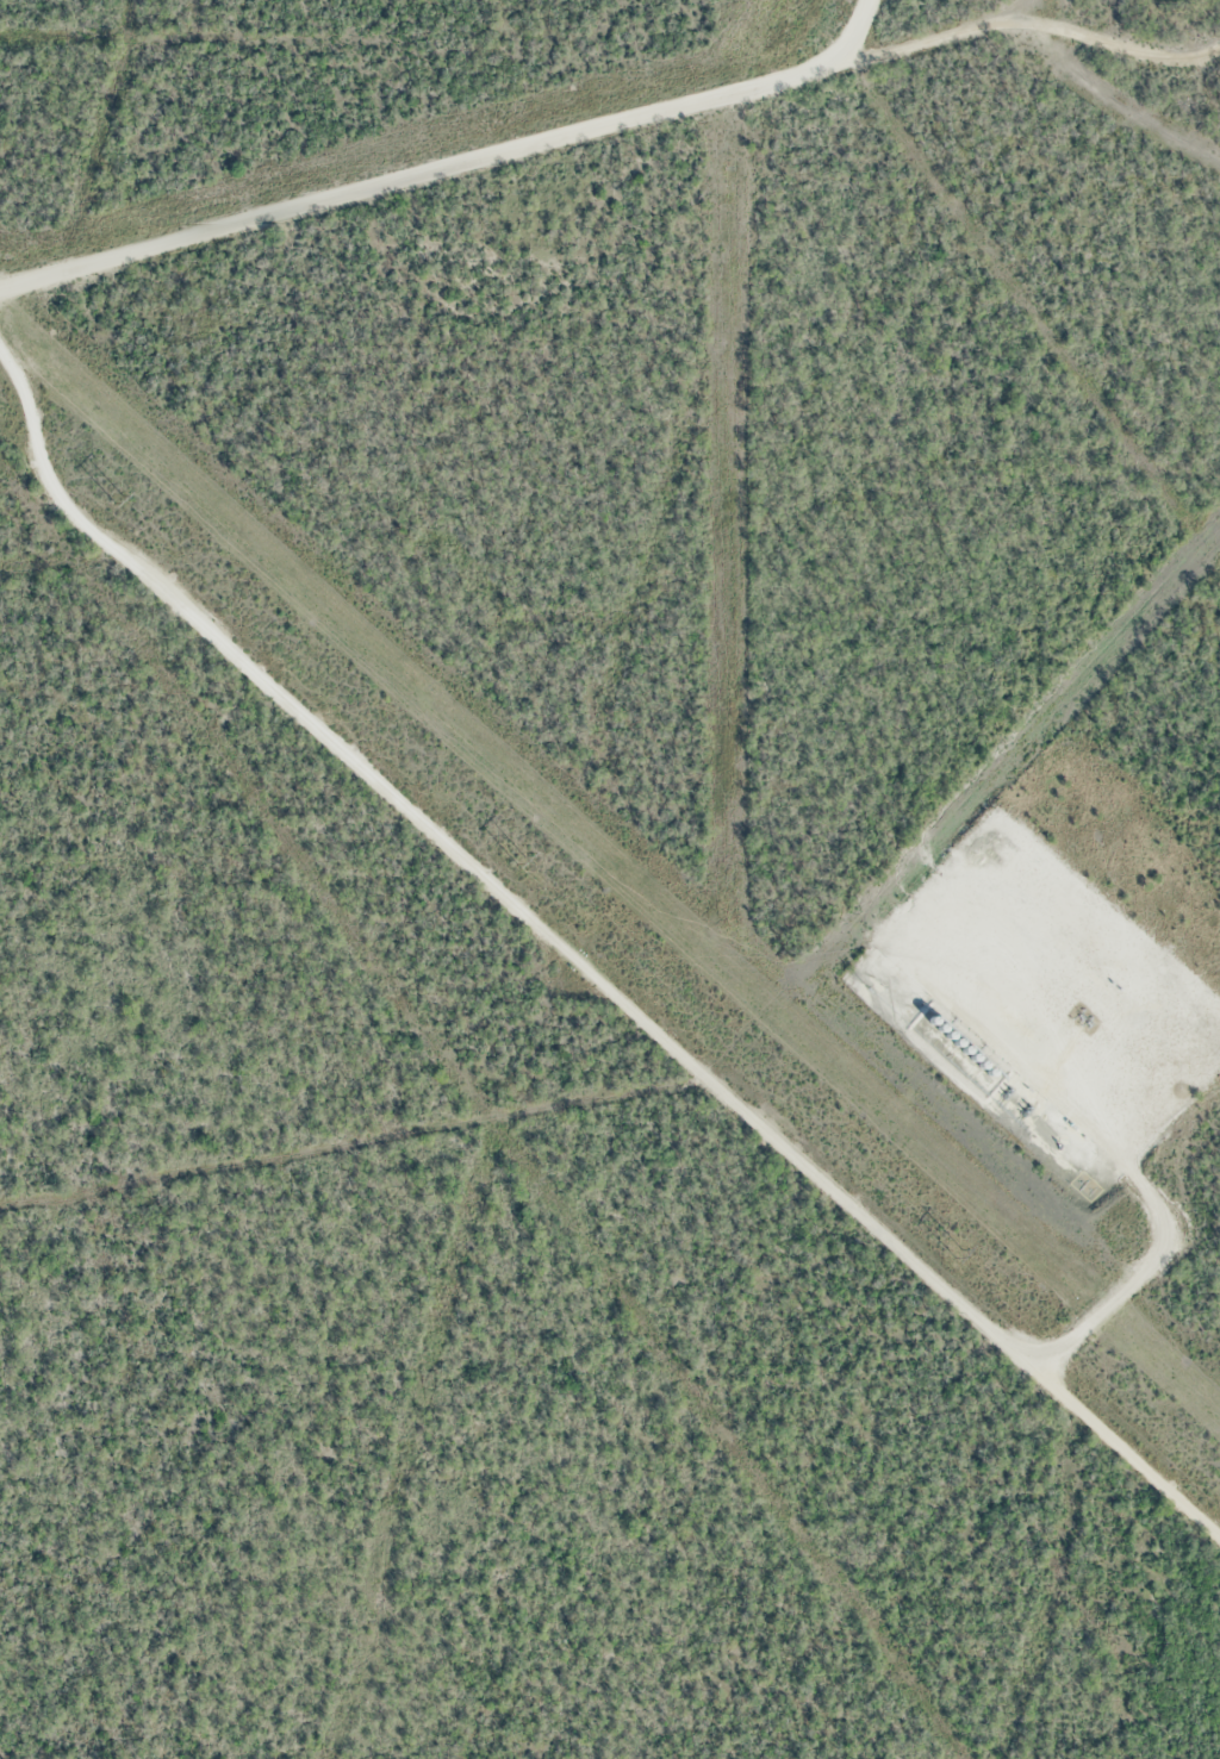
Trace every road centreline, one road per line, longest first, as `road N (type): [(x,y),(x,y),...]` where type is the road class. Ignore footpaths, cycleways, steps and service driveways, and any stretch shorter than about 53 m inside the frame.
road 1 (track): [(0,279),(973,0)]

